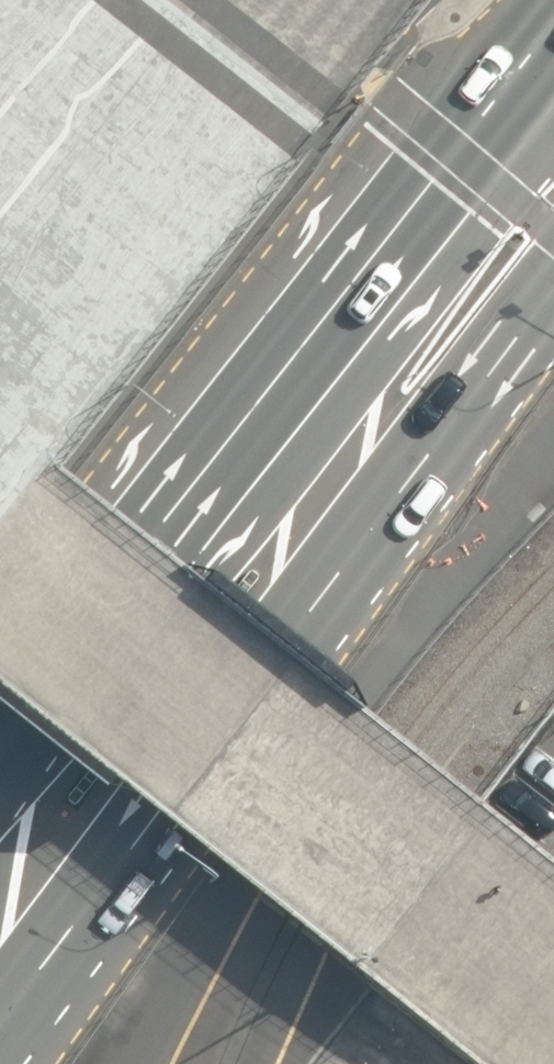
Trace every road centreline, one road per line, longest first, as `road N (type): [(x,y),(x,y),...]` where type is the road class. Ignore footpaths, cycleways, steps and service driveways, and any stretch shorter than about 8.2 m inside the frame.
road 1 (primary): [(553,296),(0,1023)]
road 2 (primary): [(0,748),(148,541),(553,36)]

